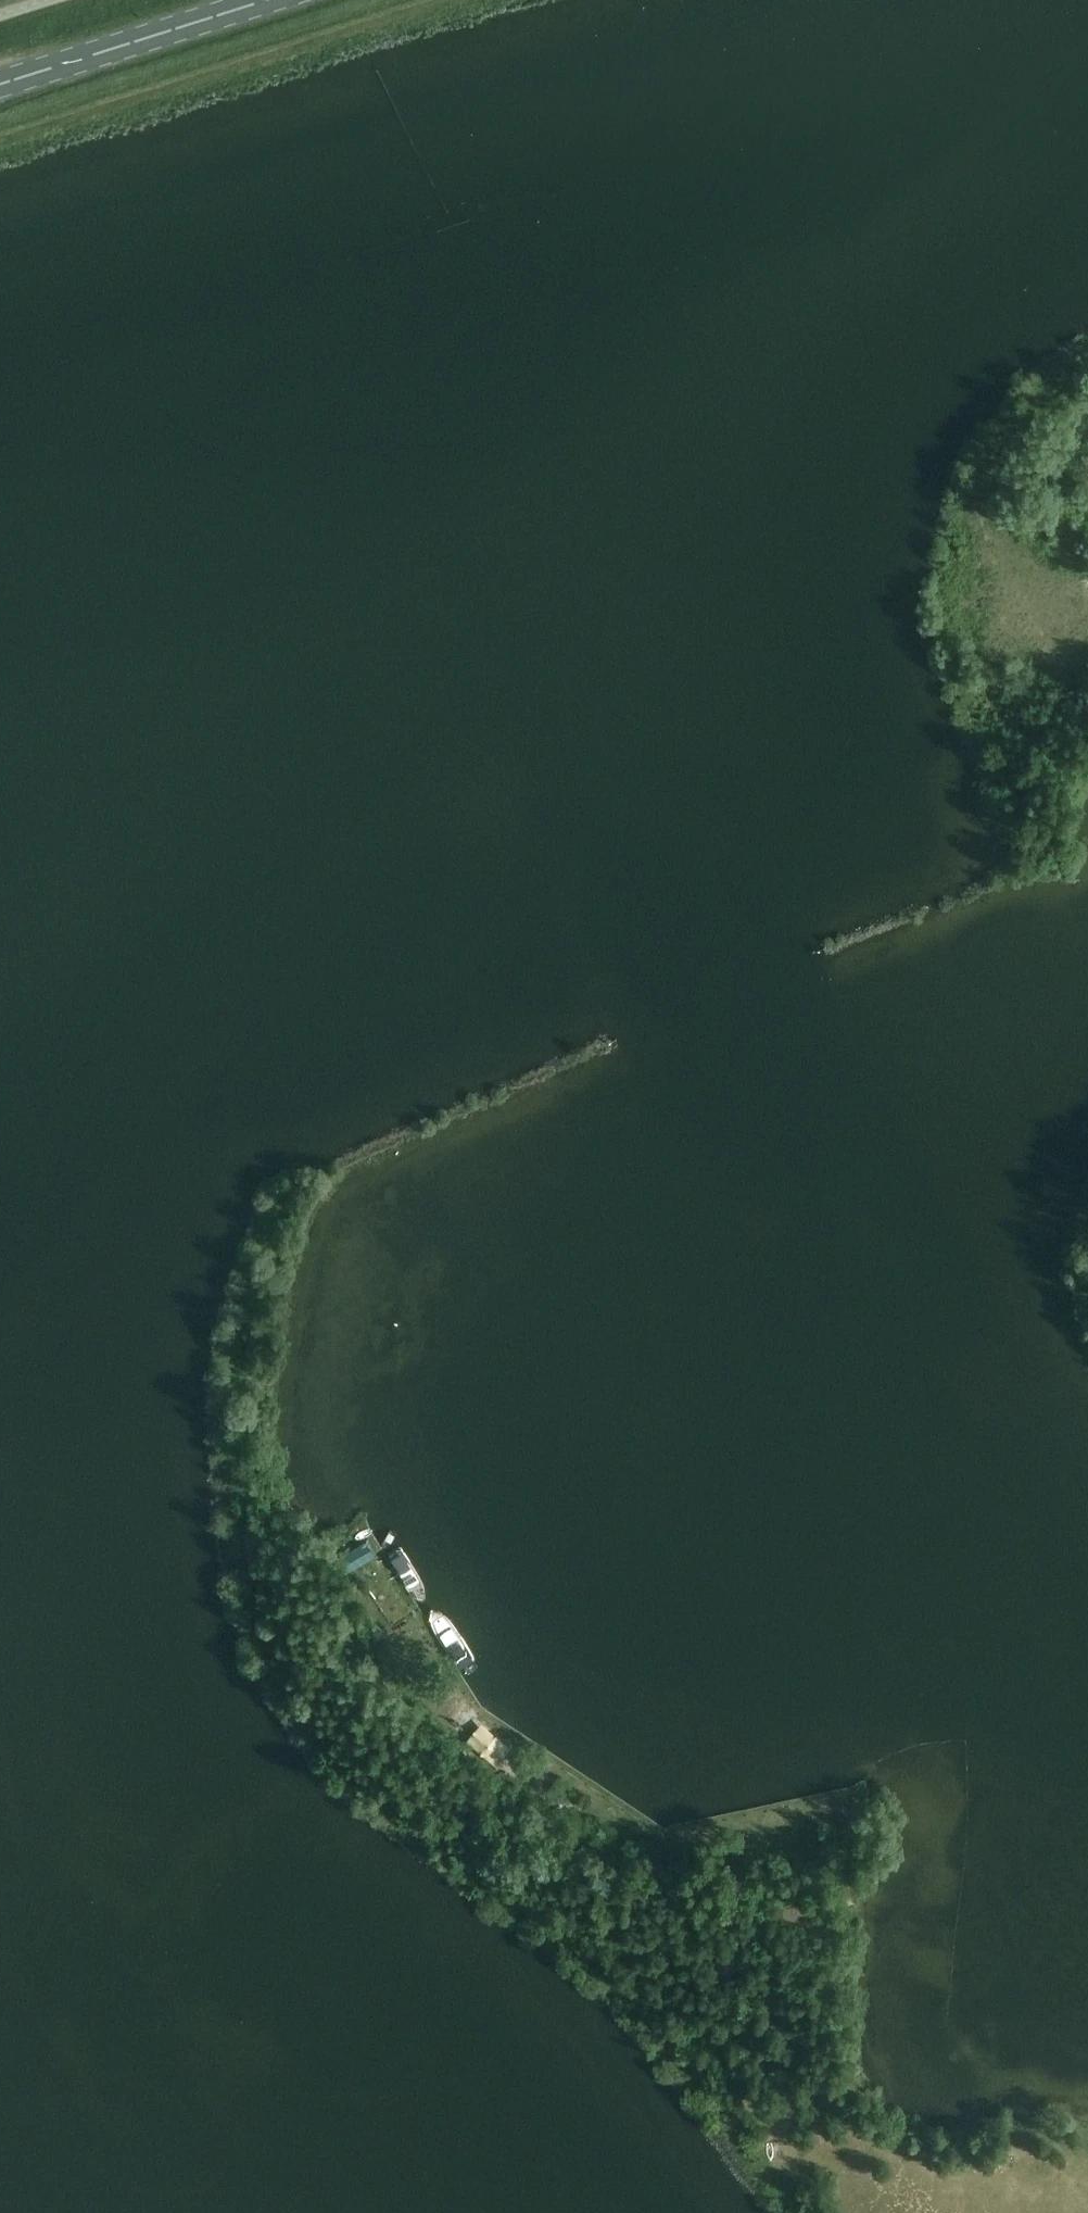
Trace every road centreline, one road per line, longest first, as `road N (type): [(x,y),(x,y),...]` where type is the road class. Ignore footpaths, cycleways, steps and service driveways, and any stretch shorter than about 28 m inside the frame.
road 1 (secondary): [(265,0),(0,84)]

